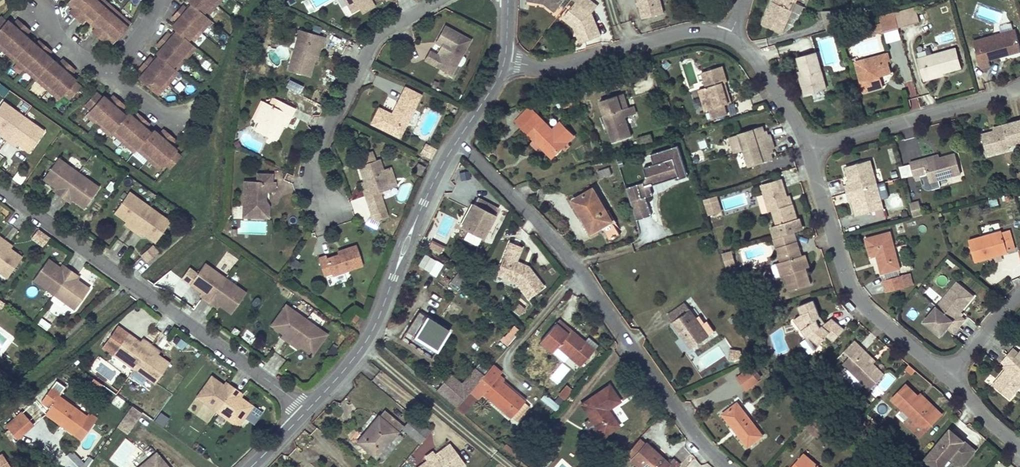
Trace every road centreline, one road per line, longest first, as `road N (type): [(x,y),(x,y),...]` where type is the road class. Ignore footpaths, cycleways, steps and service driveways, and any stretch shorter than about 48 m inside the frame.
road 1 (residential): [(456,137),(559,243),(695,435),(729,466)]
road 2 (residential): [(307,410),(0,180)]
road 3 (residential): [(307,410),(376,321),(456,137)]
road 4 (residential): [(947,375),(857,298),(808,144)]
road 5 (residential): [(443,0),(373,44),(313,156),(328,207)]
road 6 (residential): [(729,38),(696,31),(557,65),(505,62)]
road 7 (residential): [(808,144),(1019,84)]
road 8 (residential): [(808,144),(747,51),(729,38)]

